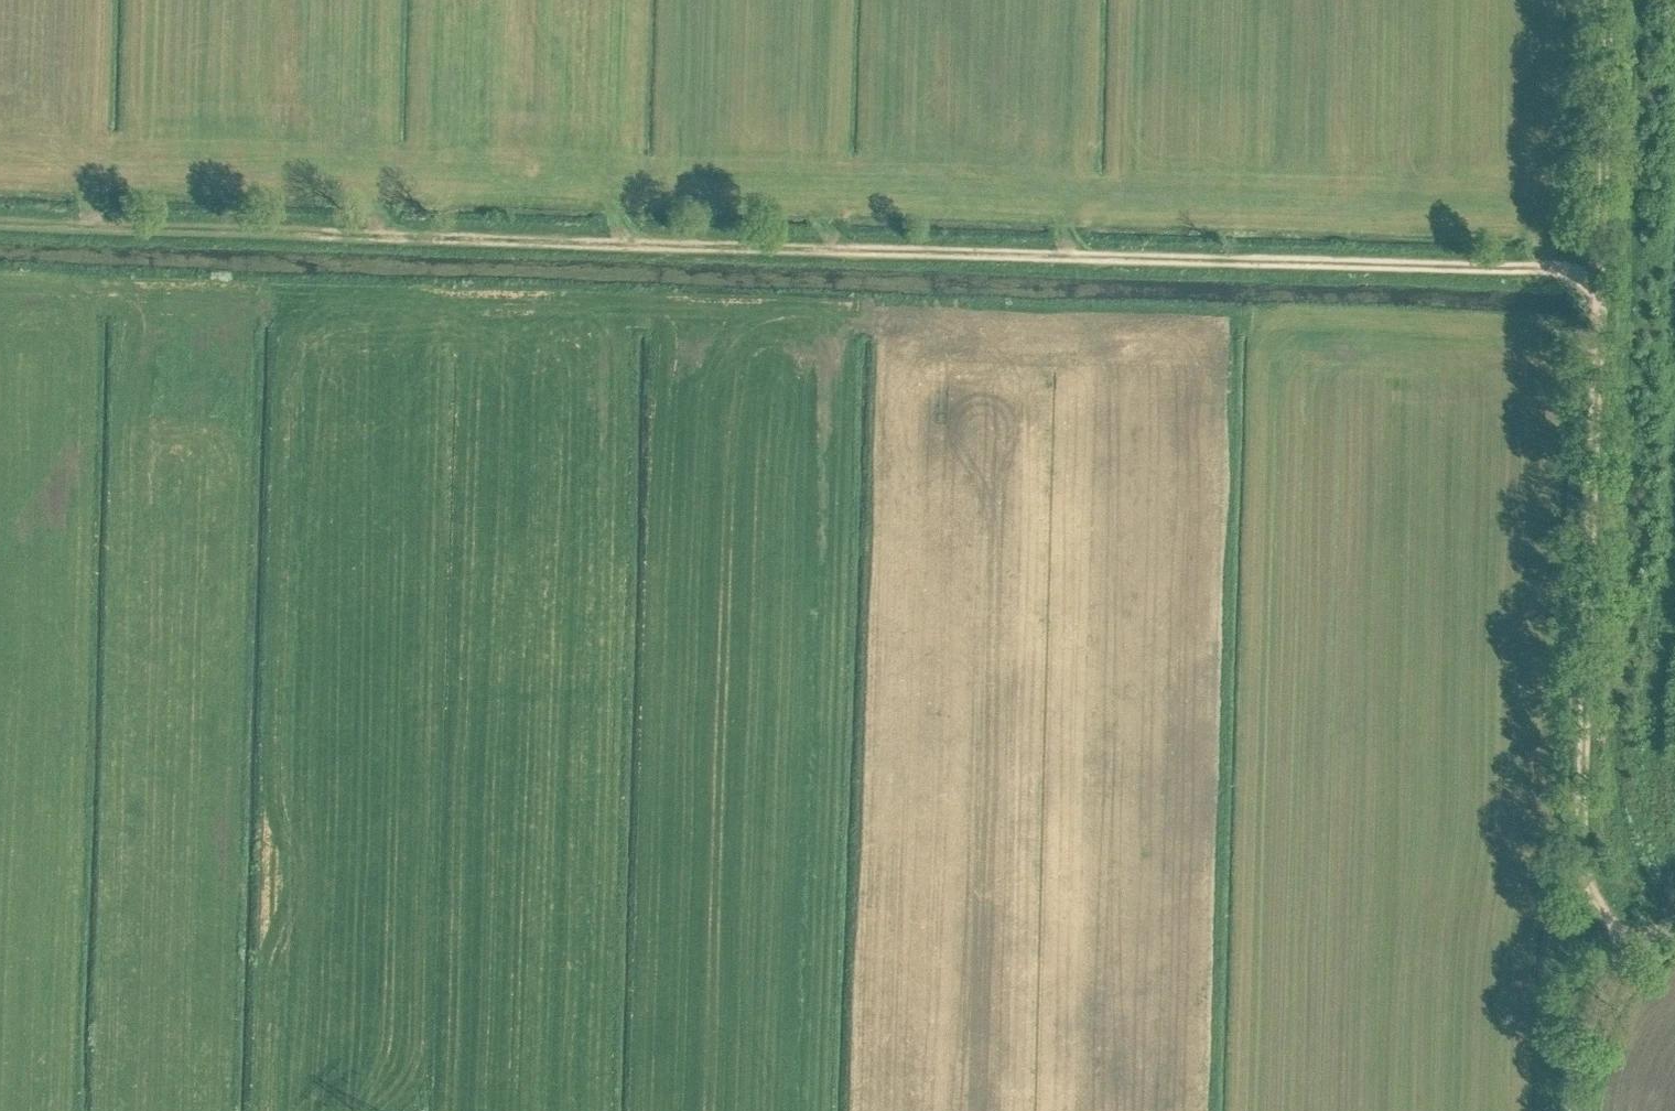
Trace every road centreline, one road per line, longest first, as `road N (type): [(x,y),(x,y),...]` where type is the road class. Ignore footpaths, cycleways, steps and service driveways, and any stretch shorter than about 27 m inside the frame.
road 1 (track): [(0,218),(1635,270)]
road 2 (unclassified): [(1564,1110),(1577,1037),(1630,958),(1674,924)]

